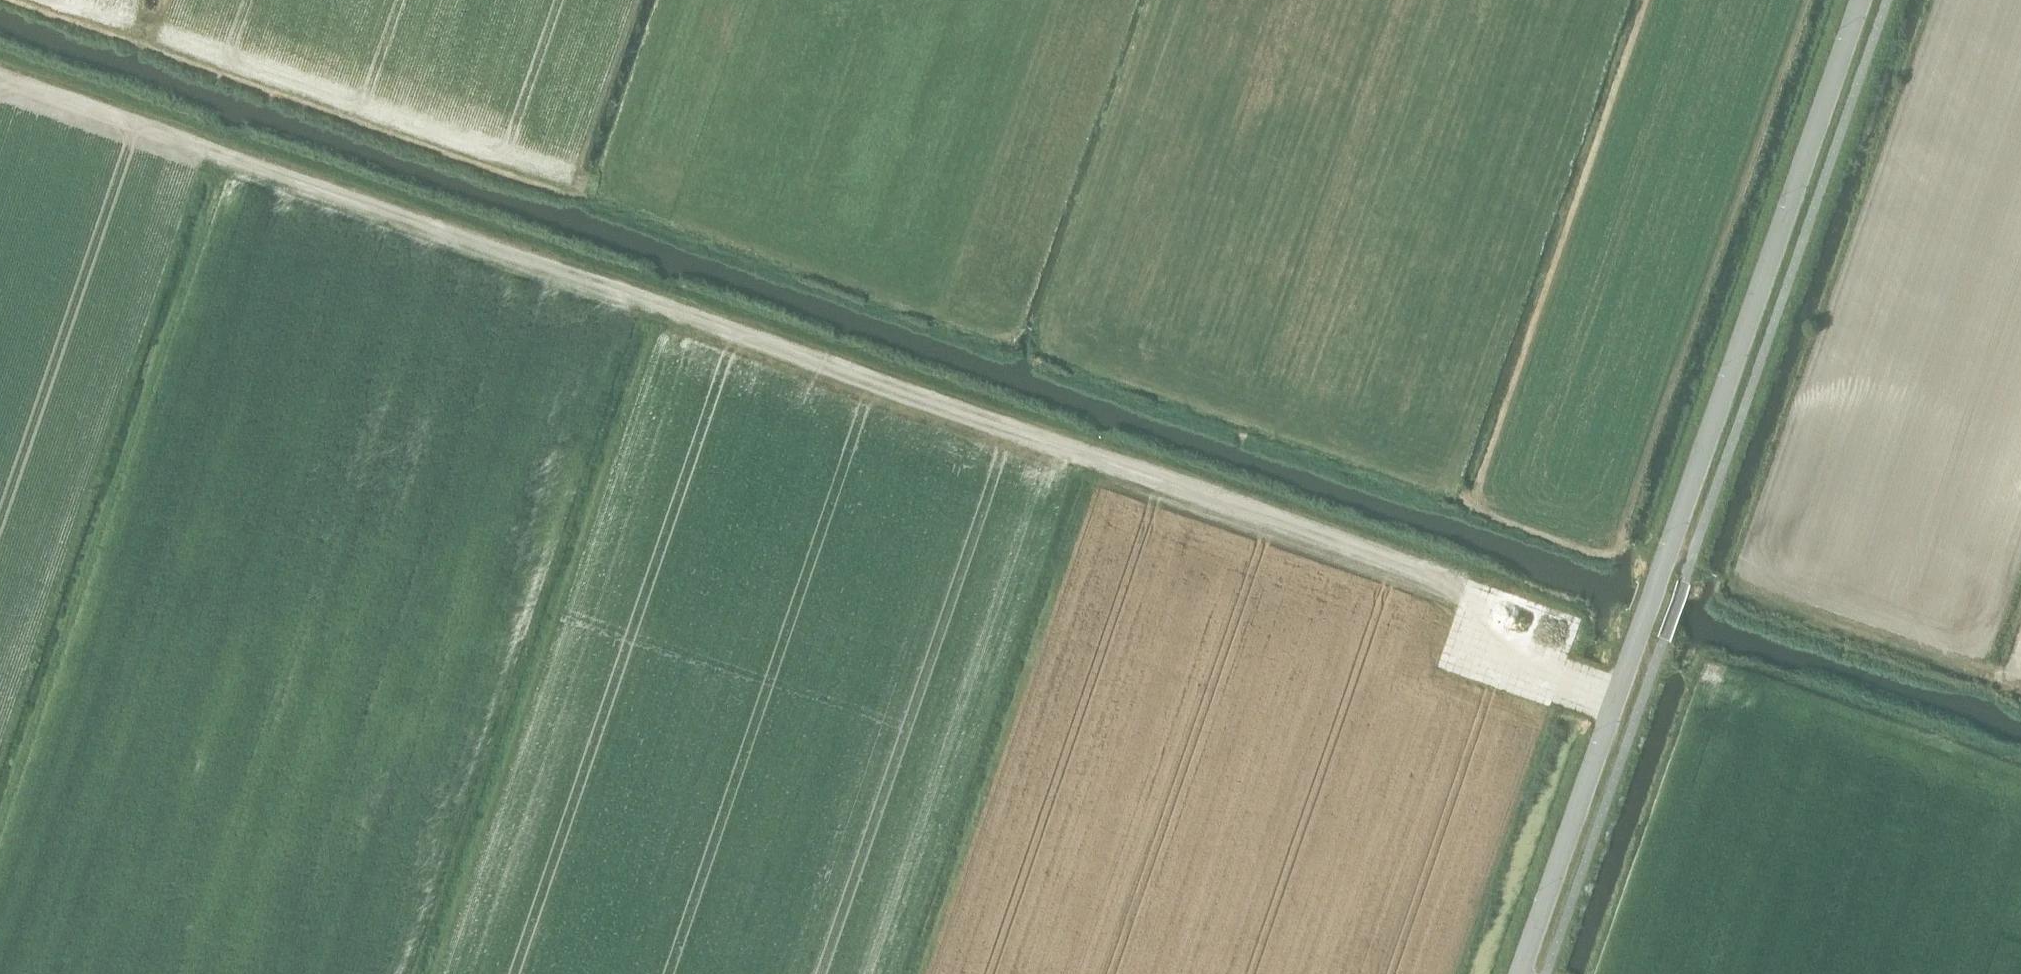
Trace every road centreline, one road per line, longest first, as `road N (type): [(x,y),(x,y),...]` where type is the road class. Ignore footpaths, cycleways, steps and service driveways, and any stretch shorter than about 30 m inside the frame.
road 1 (tertiary): [(1519,973),(1860,0)]

